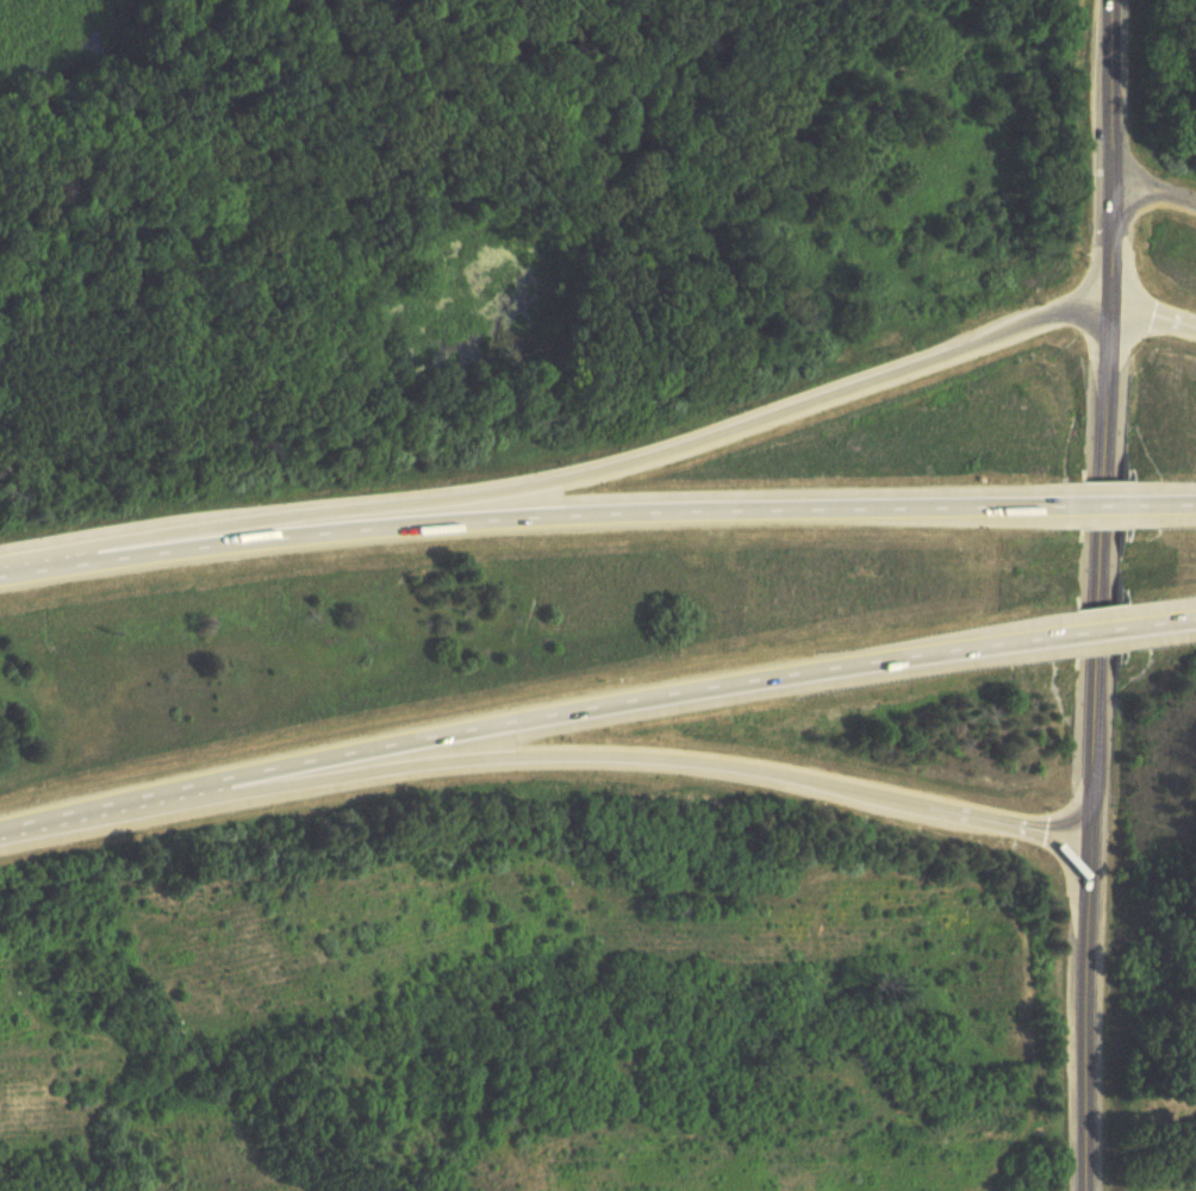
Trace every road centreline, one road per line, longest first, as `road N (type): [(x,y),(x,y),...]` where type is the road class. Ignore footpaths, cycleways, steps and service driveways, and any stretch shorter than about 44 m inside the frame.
road 1 (motorway): [(0,828),(557,712),(1071,635)]
road 2 (motorway): [(1074,503),(543,507),(270,531),(0,568)]
road 3 (motorway): [(66,812),(241,799),(567,748),(706,759),(1090,836)]
road 4 (tertiary): [(1082,1190),(1108,295)]
road 5 (motorway): [(1108,295),(598,467),(270,531)]
road 6 (tertiary): [(1108,295),(1111,0)]

